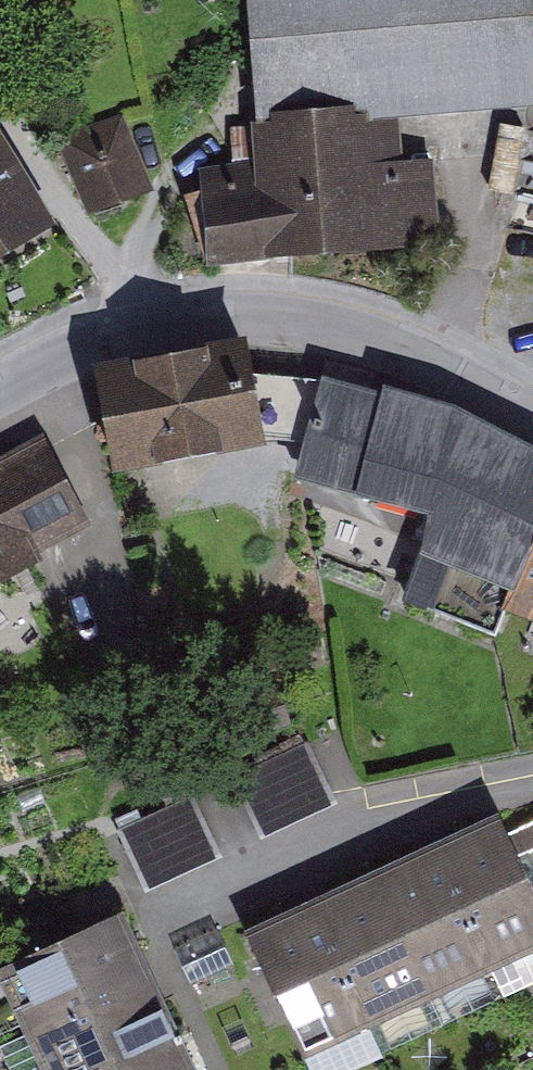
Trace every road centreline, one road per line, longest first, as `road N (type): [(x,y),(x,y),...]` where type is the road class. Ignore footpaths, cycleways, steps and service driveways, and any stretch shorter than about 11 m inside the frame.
road 1 (residential): [(532,414),(420,350),(324,316),(227,303),(146,310),(0,386)]

